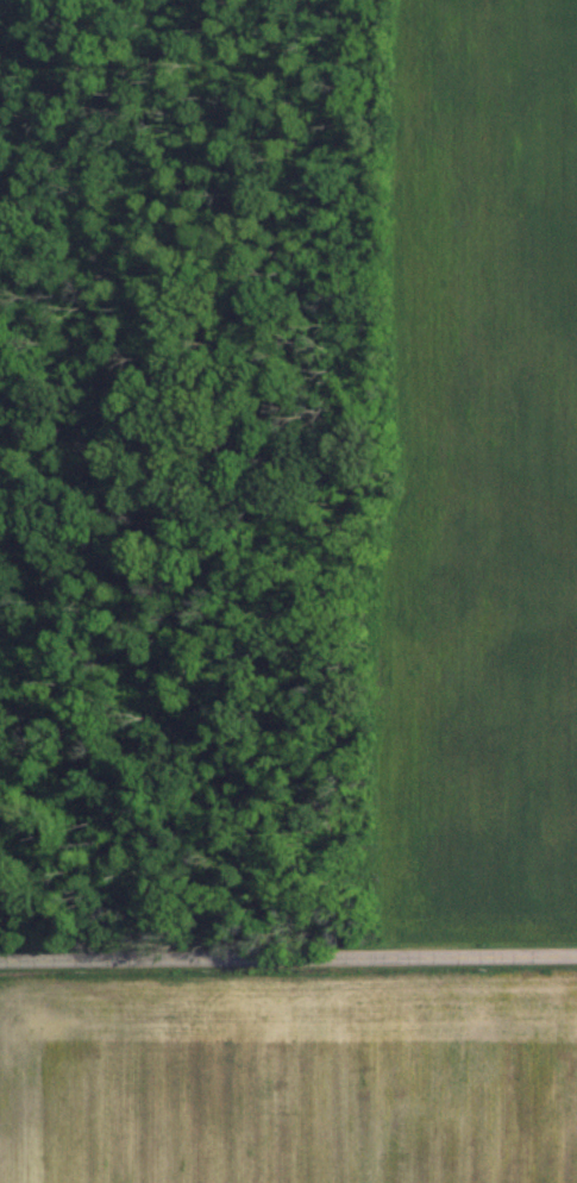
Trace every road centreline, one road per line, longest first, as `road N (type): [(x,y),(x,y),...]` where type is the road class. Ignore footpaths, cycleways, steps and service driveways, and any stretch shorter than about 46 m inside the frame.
road 1 (residential): [(576,956),(0,961)]

